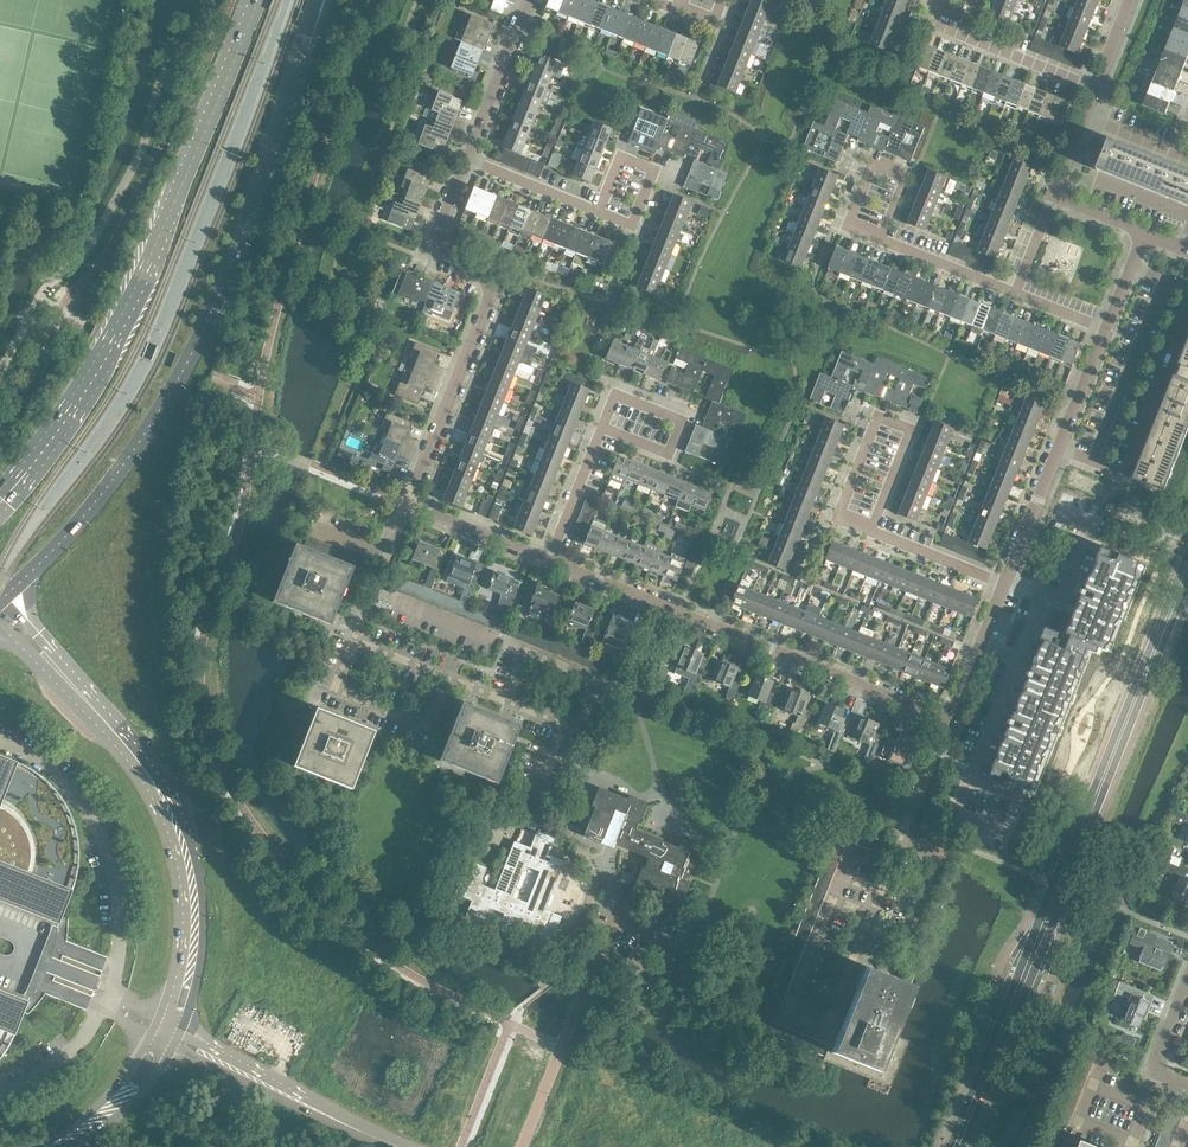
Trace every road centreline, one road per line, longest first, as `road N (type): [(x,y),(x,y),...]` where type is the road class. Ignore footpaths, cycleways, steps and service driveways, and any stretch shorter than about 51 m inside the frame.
road 1 (primary): [(1,602),(118,475),(170,396),(241,243),(321,0)]
road 2 (primary): [(257,0),(101,365),(0,502)]
road 3 (tertiary): [(168,1034),(195,945),(188,859),(160,792),(1,602)]
road 4 (residential): [(545,785),(568,727),(356,641),(409,507)]
road 5 (residential): [(953,718),(550,563)]
road 6 (residential): [(409,507),(492,303),(484,277),(434,239),(464,156)]
road 7 (residential): [(953,718),(825,1029)]
road 8 (unclassified): [(104,1004),(122,941),(109,849),(72,785),(44,757),(3,738)]
road 9 (tertiary): [(1072,847),(1187,555)]
road 10 (tertiary): [(399,1146),(168,1034)]
road 11 (tertiary): [(1046,918),(956,1146)]
road 12 (residential): [(1060,450),(1125,474),(1187,312)]
road 13 (residential): [(872,532),(834,517),(867,426),(907,438)]
road 14 (residential): [(464,156),(523,0)]
road 15 (tertiary): [(52,1146),(133,1088),(168,1034)]
road 16 (residential): [(550,563),(409,507)]
road 17 (residential): [(1008,582),(953,718)]
road 18 (residential): [(600,209),(464,156)]
road 19 (residential): [(1008,582),(872,532)]
road 20 (unclassified): [(0,1099),(53,1068),(86,1036),(104,1004)]
road 21 (residential): [(1016,296),(883,241)]
road 22 (residential): [(550,563),(604,431)]
road 23 (residential): [(604,431),(616,398),(683,421),(671,455)]
road 24 (residential): [(1060,450),(1008,582)]
road 25 (residential): [(1098,93),(967,40)]
road 26 (residential): [(1088,118),(1170,151),(1187,105)]
road 27 (residential): [(883,241),(850,228),(876,167),(905,177)]
road 28 (residential): [(1107,330),(1060,450)]
road 29 (residential): [(1168,1078),(1141,1141),(1088,1121)]
road 30 (residential): [(600,209),(632,221),(649,181),(652,171),(620,159)]

